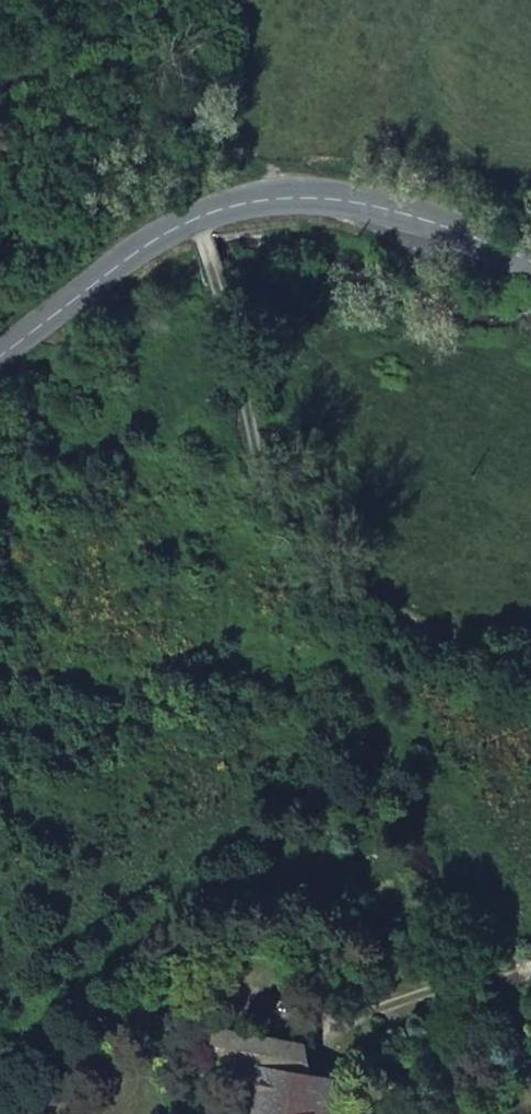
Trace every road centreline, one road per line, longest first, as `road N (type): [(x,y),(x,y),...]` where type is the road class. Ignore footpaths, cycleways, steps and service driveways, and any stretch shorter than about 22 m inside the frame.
road 1 (track): [(530,662),(432,635),(312,561),(274,509),(234,343),(193,218)]
road 2 (secondary): [(530,261),(356,201),(242,203),(193,218),(139,250),(0,357)]
road 3 (track): [(331,1034),(398,1004),(530,966)]

